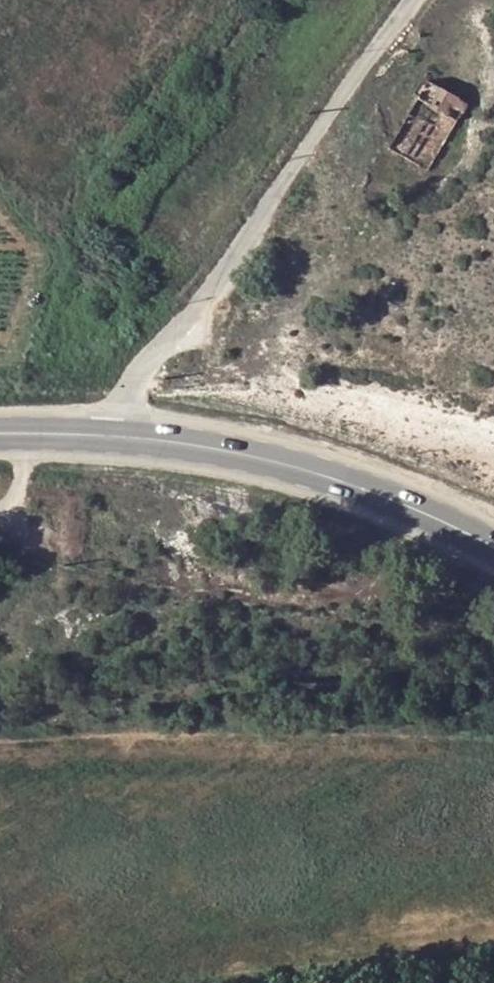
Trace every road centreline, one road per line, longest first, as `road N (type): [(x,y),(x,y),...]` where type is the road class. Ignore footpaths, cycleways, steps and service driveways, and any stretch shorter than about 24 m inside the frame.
road 1 (unclassified): [(412,0),(198,306),(144,365),(112,436)]
road 2 (secondary): [(493,541),(409,499),(297,462),(112,436)]

